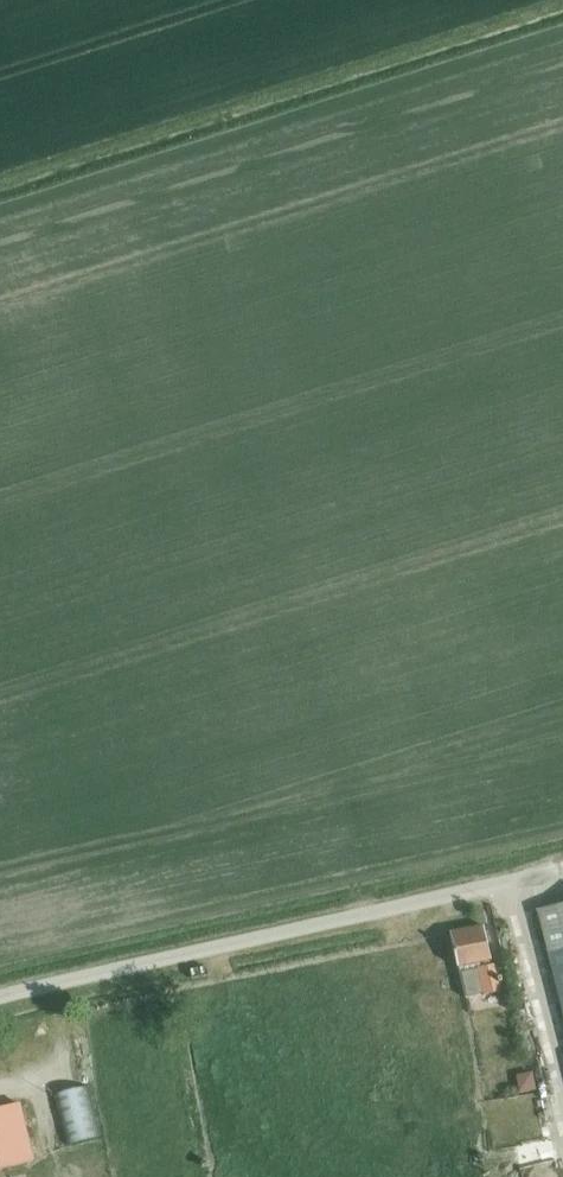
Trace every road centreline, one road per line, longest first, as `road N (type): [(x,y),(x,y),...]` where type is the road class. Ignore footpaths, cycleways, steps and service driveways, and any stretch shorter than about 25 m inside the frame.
road 1 (unclassified): [(0,996),(562,869)]

